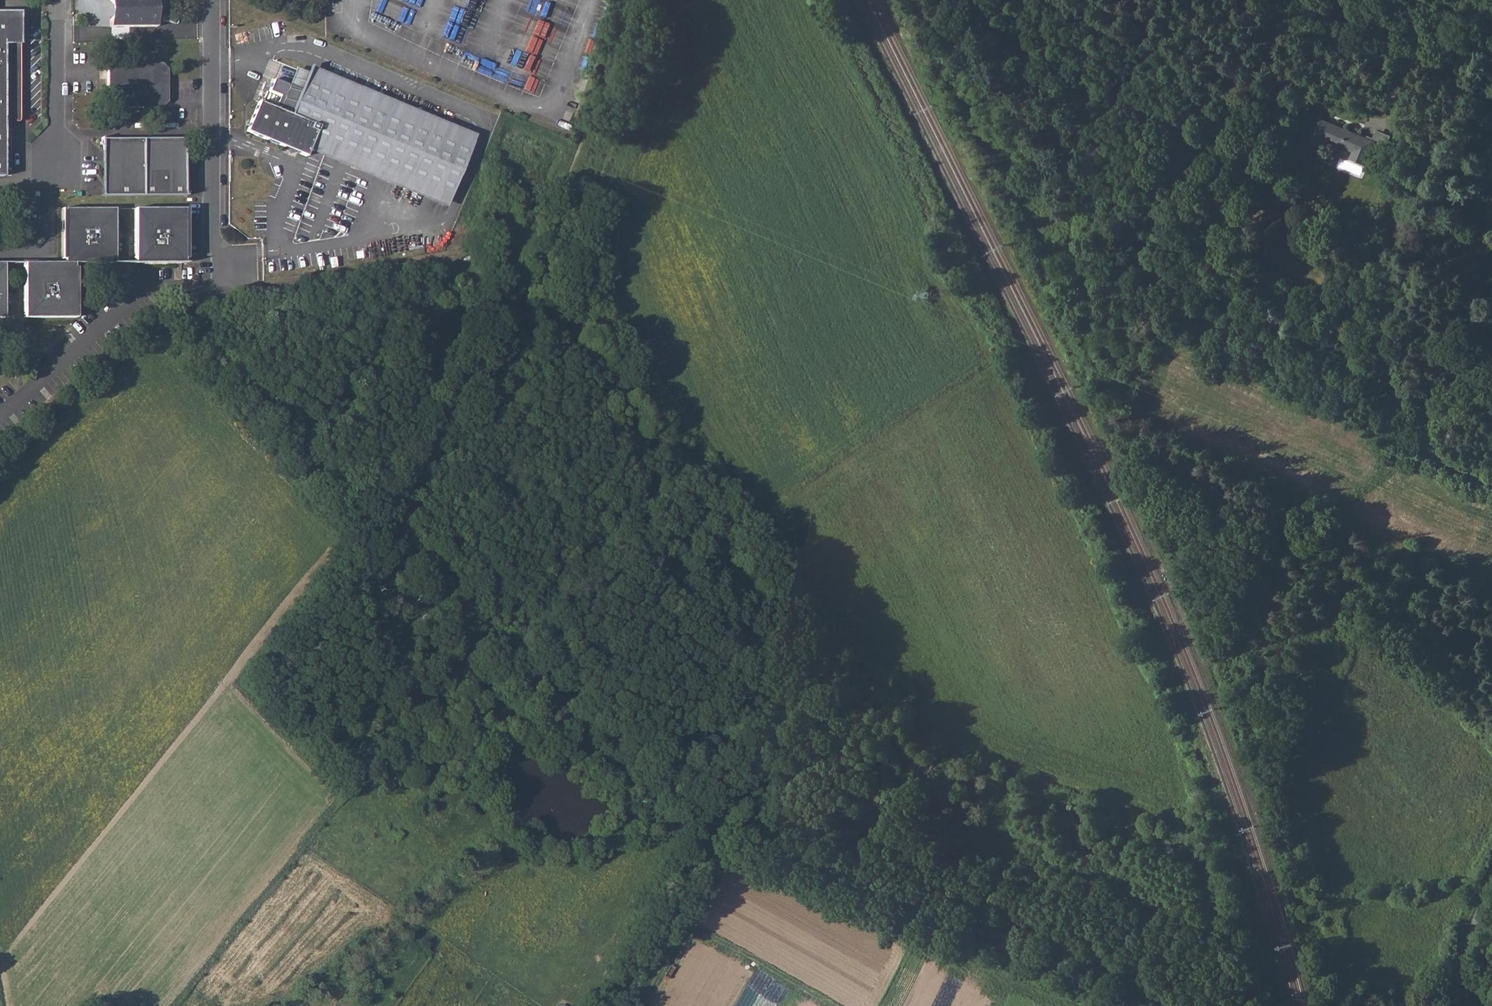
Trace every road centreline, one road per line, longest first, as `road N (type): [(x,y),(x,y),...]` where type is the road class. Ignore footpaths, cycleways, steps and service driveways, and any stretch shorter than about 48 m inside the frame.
road 1 (residential): [(213,0),(213,233),(234,263),(225,284)]
road 2 (residential): [(1491,49),(1343,22),(1286,0)]
road 3 (residential): [(50,177),(54,0)]

